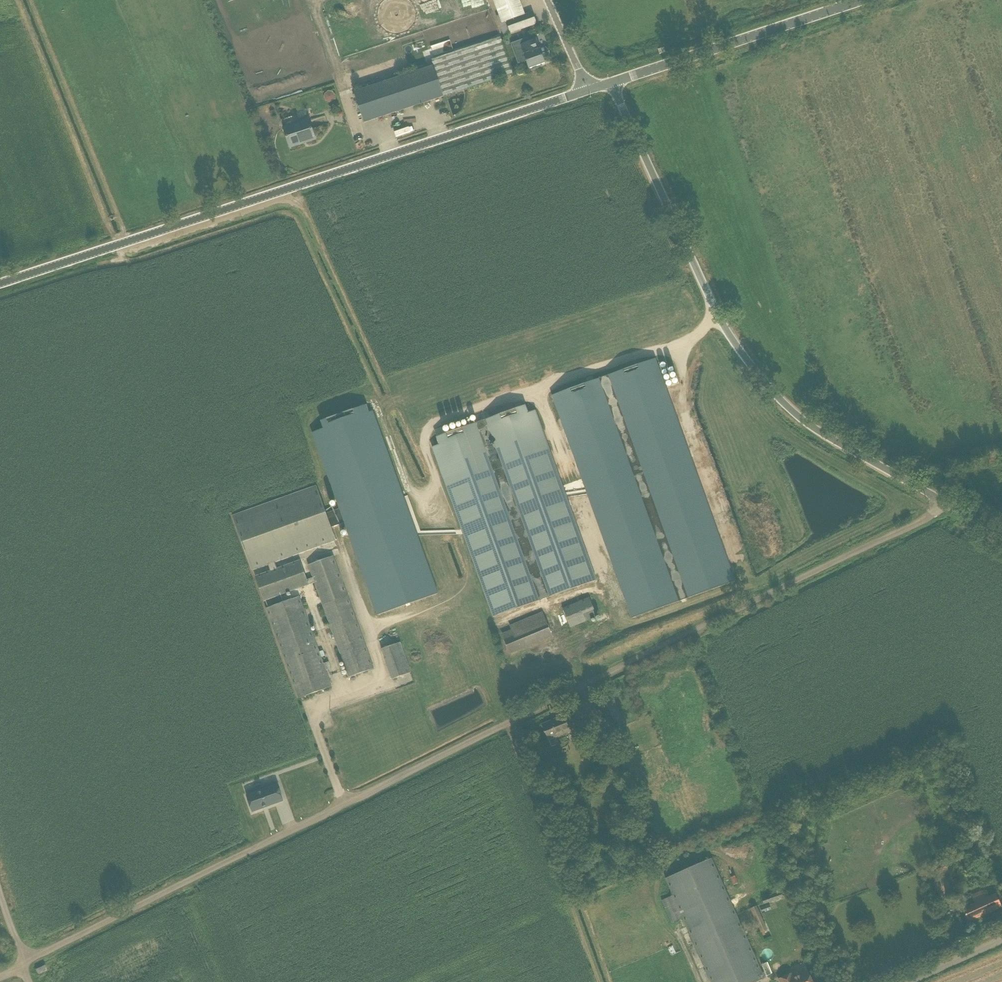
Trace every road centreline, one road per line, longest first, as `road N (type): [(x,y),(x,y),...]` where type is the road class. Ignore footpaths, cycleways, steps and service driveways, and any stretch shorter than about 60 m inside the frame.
road 1 (unclassified): [(24,963),(935,512),(942,501)]
road 2 (tertiary): [(0,284),(589,91)]
road 3 (unclassified): [(942,501),(821,434),(762,381),(717,316),(611,83)]
road 4 (tertiary): [(611,83),(864,0)]

